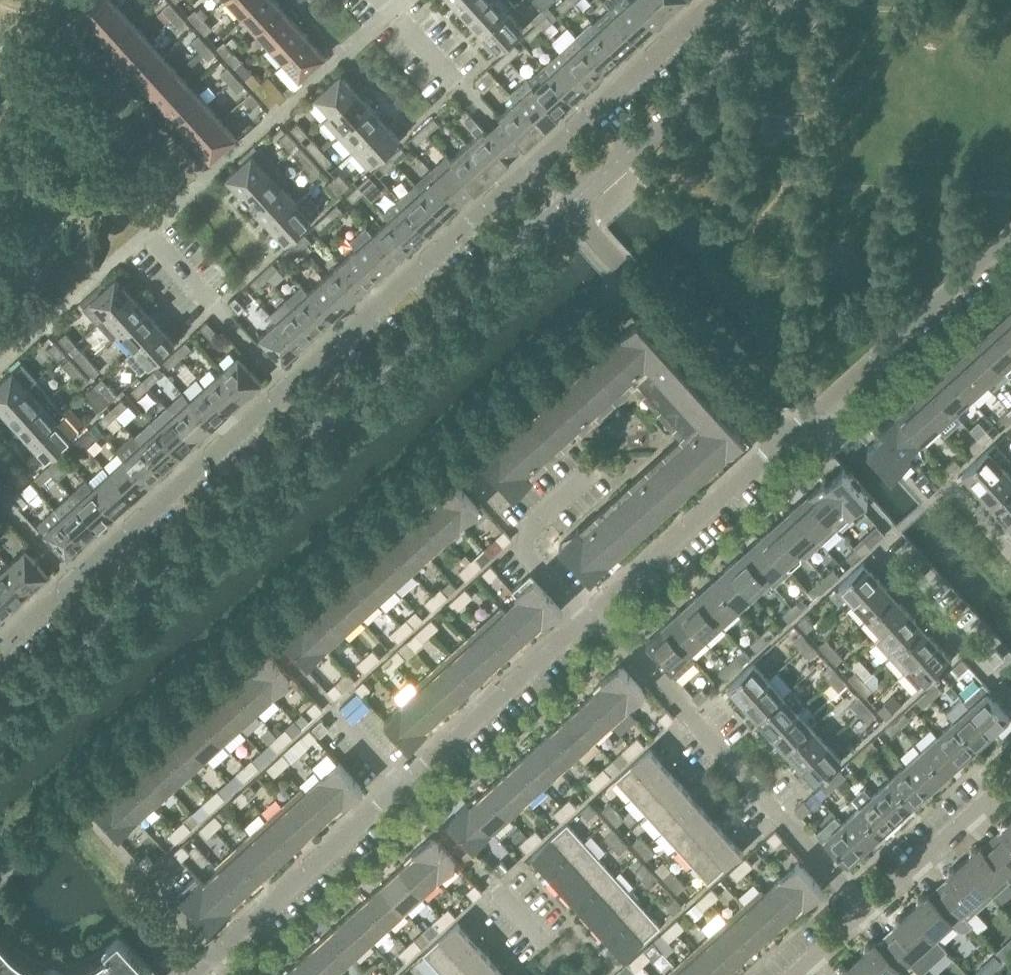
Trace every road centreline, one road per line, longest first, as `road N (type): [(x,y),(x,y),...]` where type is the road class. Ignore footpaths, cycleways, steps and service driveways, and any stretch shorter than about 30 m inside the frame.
road 1 (residential): [(863,912),(594,612)]
road 2 (residential): [(532,166),(288,388)]
road 3 (tertiary): [(322,429),(566,207)]
road 4 (residential): [(781,442),(566,207)]
road 5 (residential): [(781,442),(1010,234)]
road 6 (residential): [(288,388),(74,581)]
road 7 (tertiary): [(111,622),(322,429)]
road 8 (residential): [(403,785),(594,612)]
road 9 (residential): [(215,954),(403,785)]
road 10 (residential): [(594,612),(781,442)]
road 11 (tertiary): [(566,207),(750,43)]
road 12 (residential): [(713,3),(532,166)]
road 13 (residential): [(532,166),(371,0)]
road 14 (residential): [(545,944),(403,785)]
road 15 (residential): [(288,388),(144,238)]
road 16 (residential): [(863,912),(1010,779)]
road 17 (residential): [(1010,692),(879,546)]
road 18 (tertiary): [(0,720),(111,622)]

